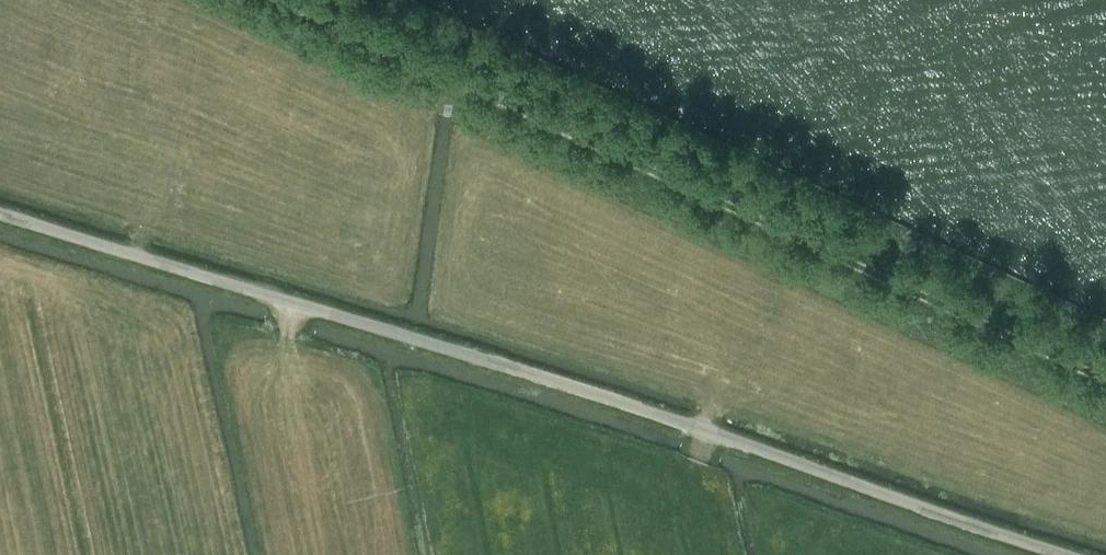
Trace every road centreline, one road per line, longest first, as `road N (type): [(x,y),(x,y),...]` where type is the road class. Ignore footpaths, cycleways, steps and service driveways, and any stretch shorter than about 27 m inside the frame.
road 1 (unclassified): [(1061,554),(703,430),(0,215)]
road 2 (track): [(1105,382),(280,0)]

